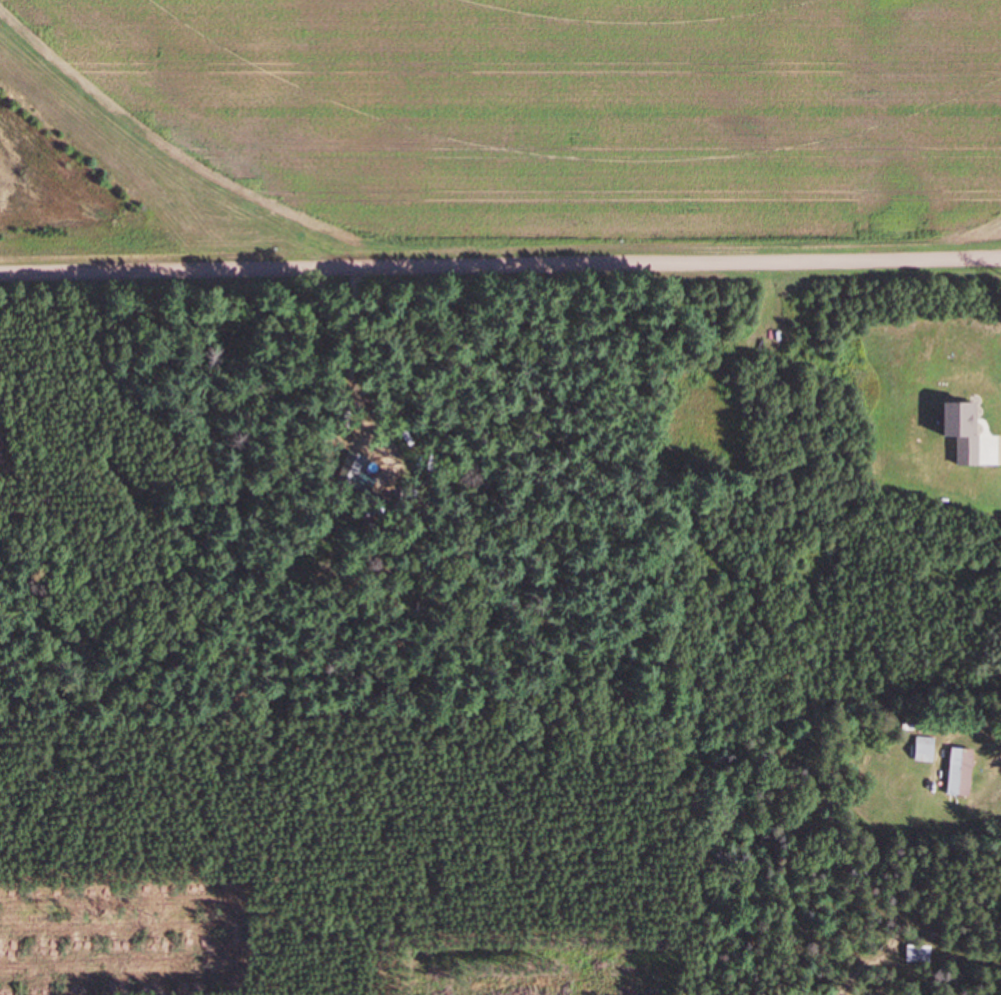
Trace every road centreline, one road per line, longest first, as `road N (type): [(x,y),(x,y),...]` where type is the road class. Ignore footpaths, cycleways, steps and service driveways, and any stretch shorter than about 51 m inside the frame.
road 1 (residential): [(0,274),(1000,261)]
road 2 (residential): [(836,994),(741,955),(696,982)]

